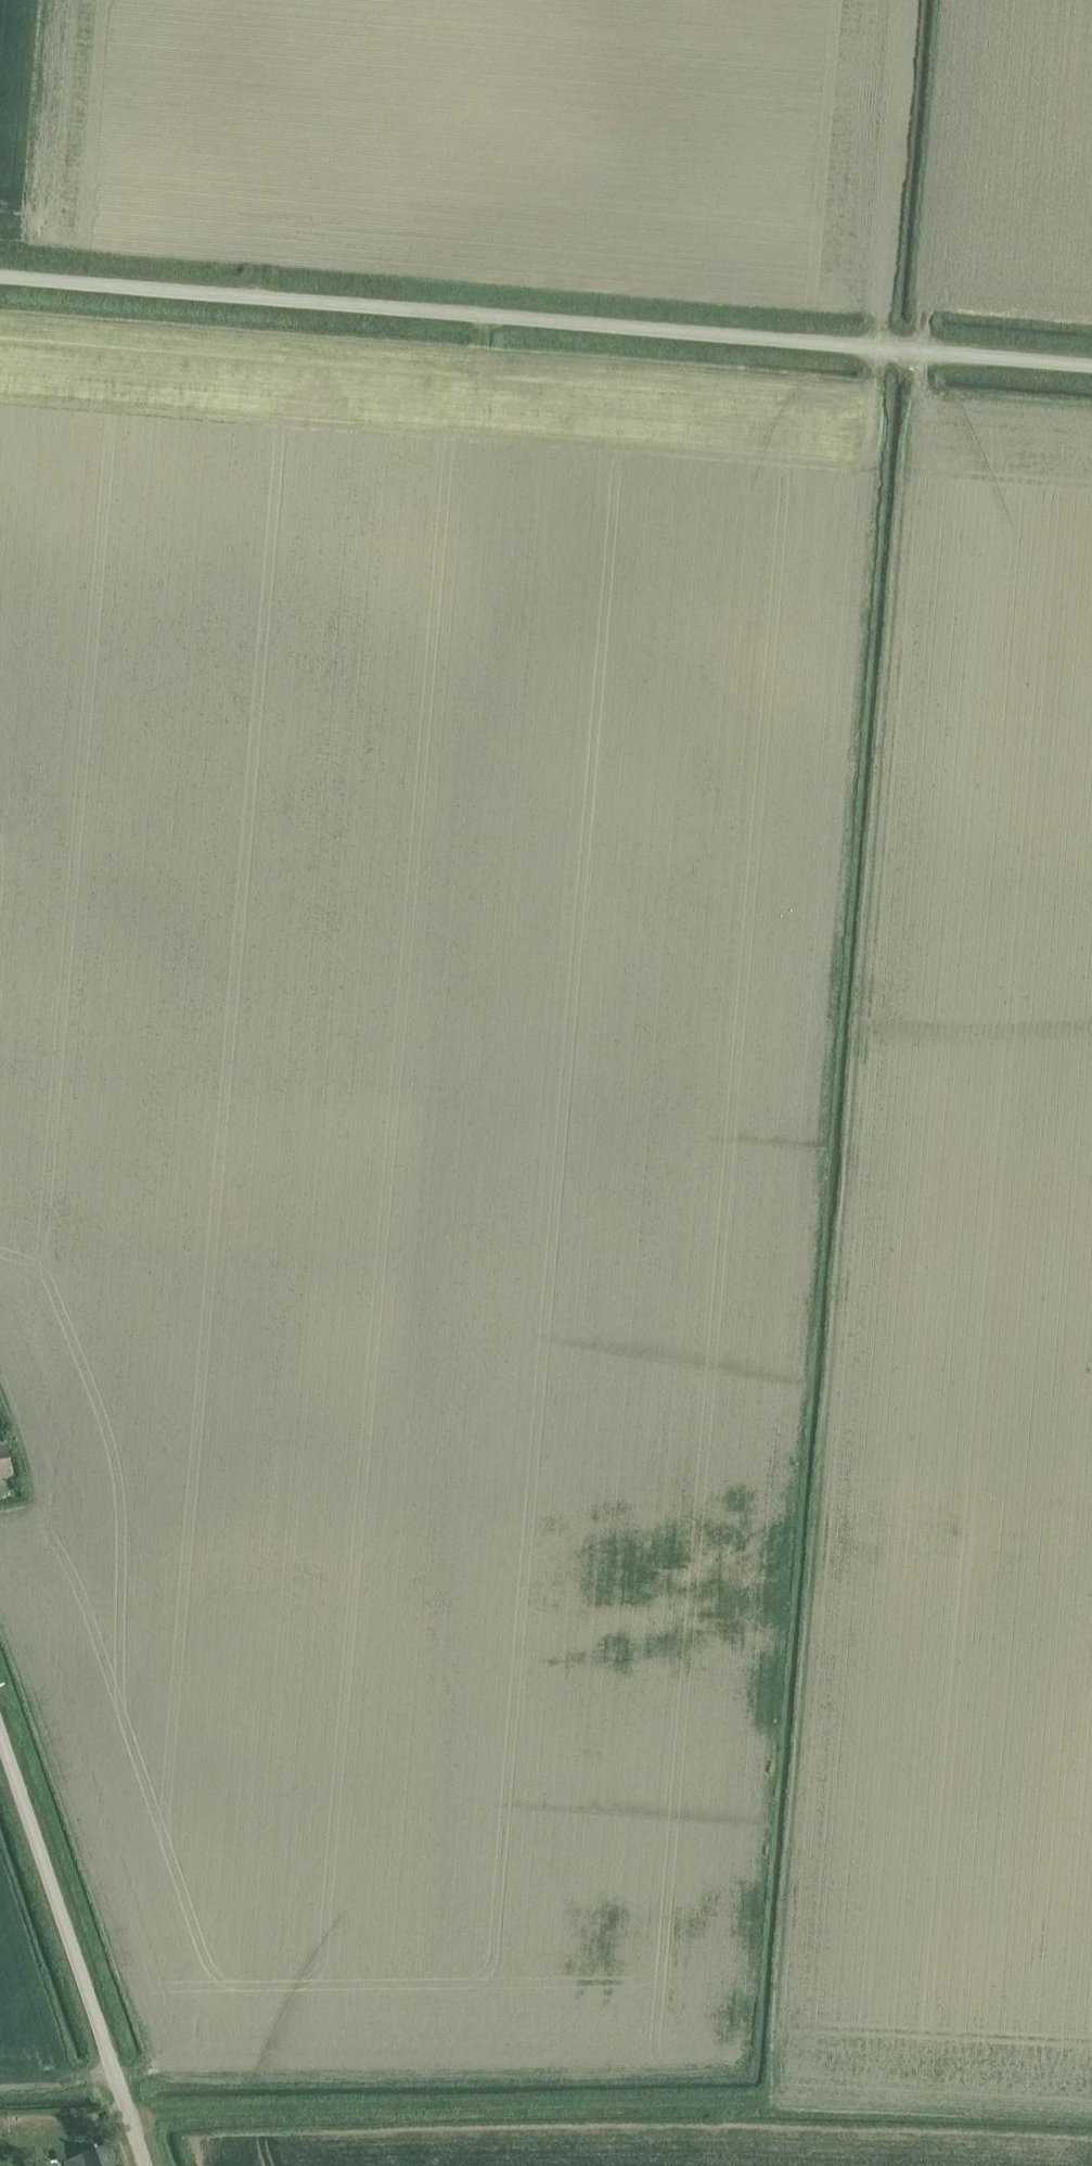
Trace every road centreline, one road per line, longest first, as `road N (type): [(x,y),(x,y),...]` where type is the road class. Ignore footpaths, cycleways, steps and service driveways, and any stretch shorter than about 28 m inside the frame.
road 1 (unclassified): [(0,278),(1091,366)]
road 2 (unclassified): [(143,2165),(0,1734)]

